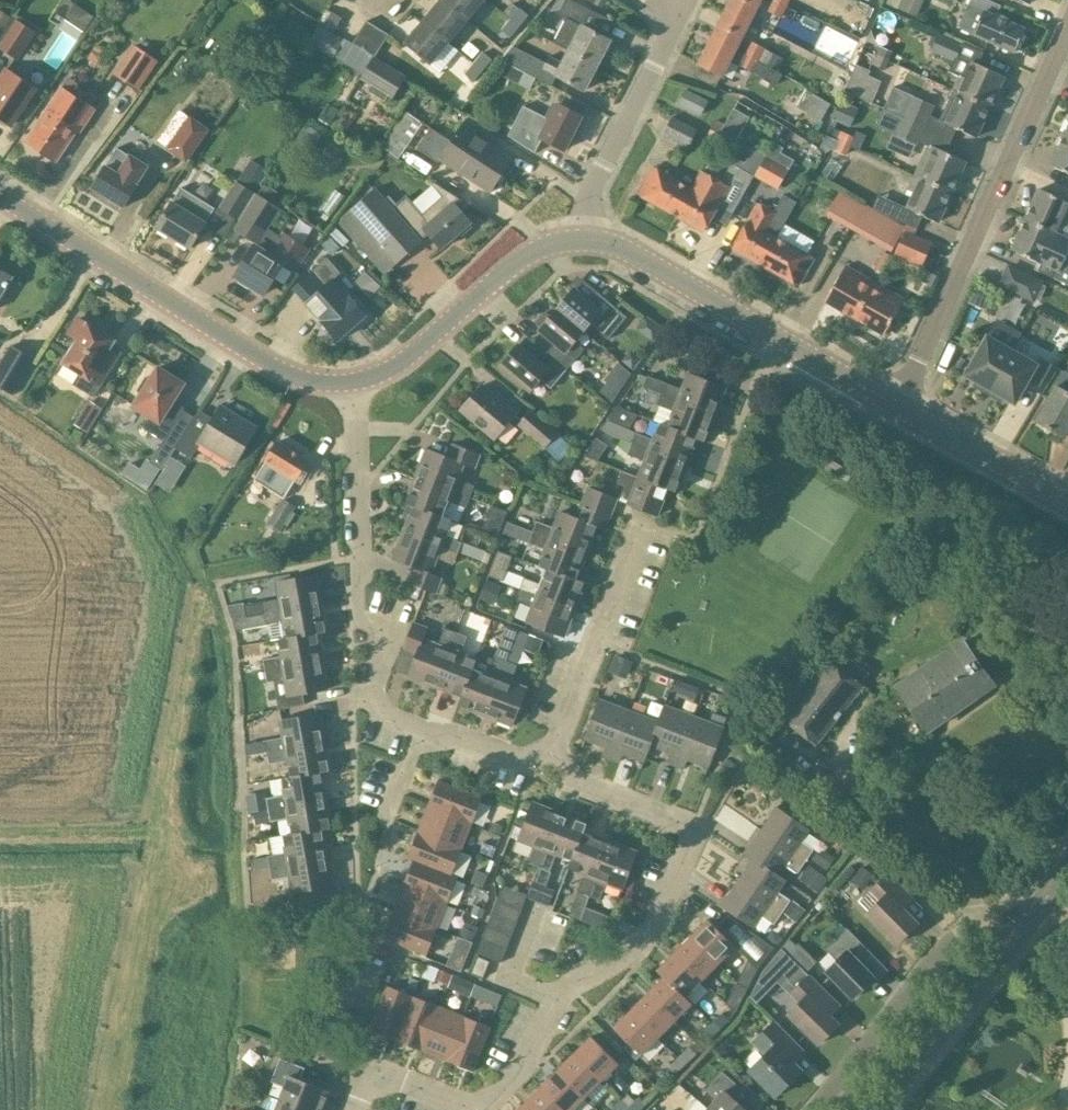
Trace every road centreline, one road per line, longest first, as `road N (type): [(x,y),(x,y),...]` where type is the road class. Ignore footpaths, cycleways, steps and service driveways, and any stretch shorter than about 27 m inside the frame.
road 1 (residential): [(897,405),(1067,25)]
road 2 (tertiary): [(356,381),(284,372),(0,191)]
road 3 (residential): [(557,999),(659,919),(695,828),(574,780),(555,754)]
road 4 (residential): [(426,726),(380,706),(374,626),(360,616),(356,381)]
road 5 (tertiary): [(897,405),(618,246),(587,239)]
road 6 (residential): [(976,923),(965,885),(731,734)]
road 7 (tertiary): [(587,239),(526,255),(395,365),(356,381)]
road 8 (residential): [(555,754),(647,521)]
road 9 (residential): [(817,1109),(944,945),(976,923)]
road 10 (residential): [(587,239),(593,185),(682,16)]
road 11 (tertiary): [(875,1109),(1013,940)]
road 12 (tertiary): [(1067,499),(897,405)]
road 13 (residential): [(371,1075),(319,1048),(359,935)]
road 14 (residential): [(555,754),(542,750),(521,760),(426,726)]
road 15 (residential): [(483,1109),(518,1077),(557,999)]
road 16 (residential): [(557,999),(508,980),(537,905)]

